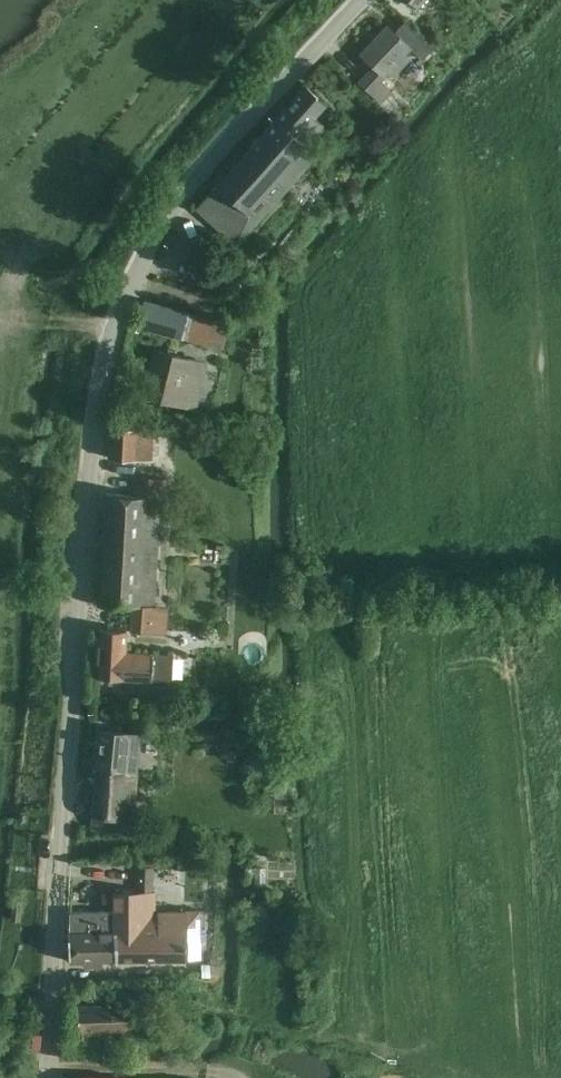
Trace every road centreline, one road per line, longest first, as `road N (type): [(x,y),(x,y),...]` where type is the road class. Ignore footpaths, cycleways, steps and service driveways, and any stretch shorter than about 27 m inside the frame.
road 1 (unclassified): [(54,1077),(85,568),(114,342),(147,256),(180,203),(368,0)]

